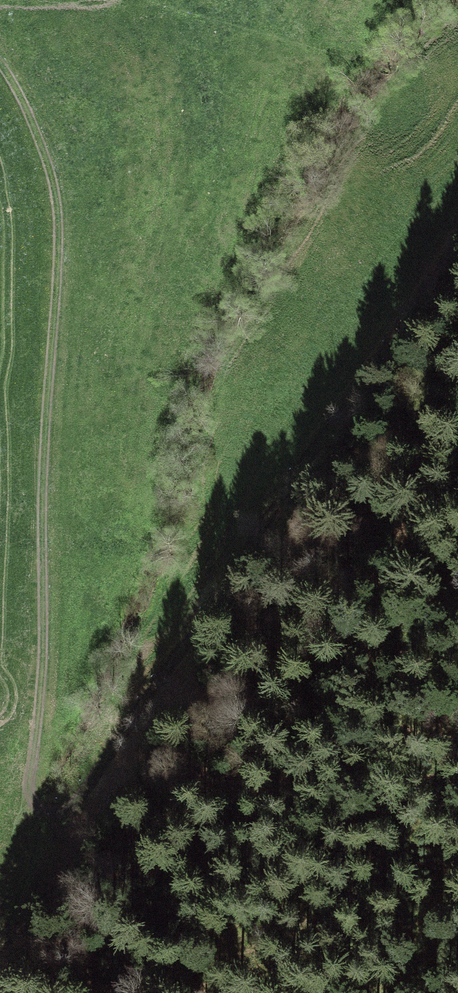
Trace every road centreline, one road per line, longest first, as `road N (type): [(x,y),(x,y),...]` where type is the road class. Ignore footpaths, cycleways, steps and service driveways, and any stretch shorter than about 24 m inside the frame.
road 1 (track): [(0,64),(55,180),(43,656),(30,792),(41,818)]
road 2 (track): [(41,818),(78,822),(96,804),(218,602),(457,263)]
road 3 (track): [(457,898),(367,902),(134,862),(41,818)]

